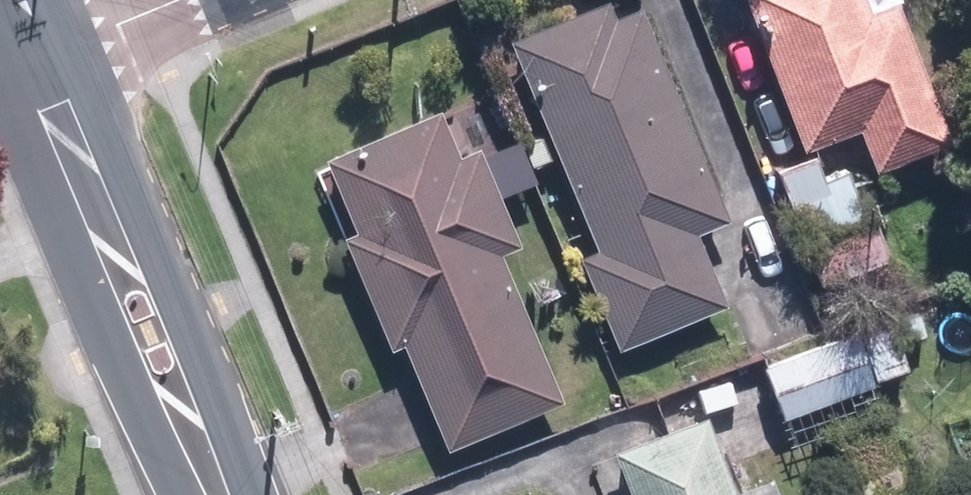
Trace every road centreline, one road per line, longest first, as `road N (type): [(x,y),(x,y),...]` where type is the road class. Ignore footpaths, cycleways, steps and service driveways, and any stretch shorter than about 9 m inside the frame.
road 1 (tertiary): [(40,56),(219,494)]
road 2 (residential): [(173,0),(40,56)]

